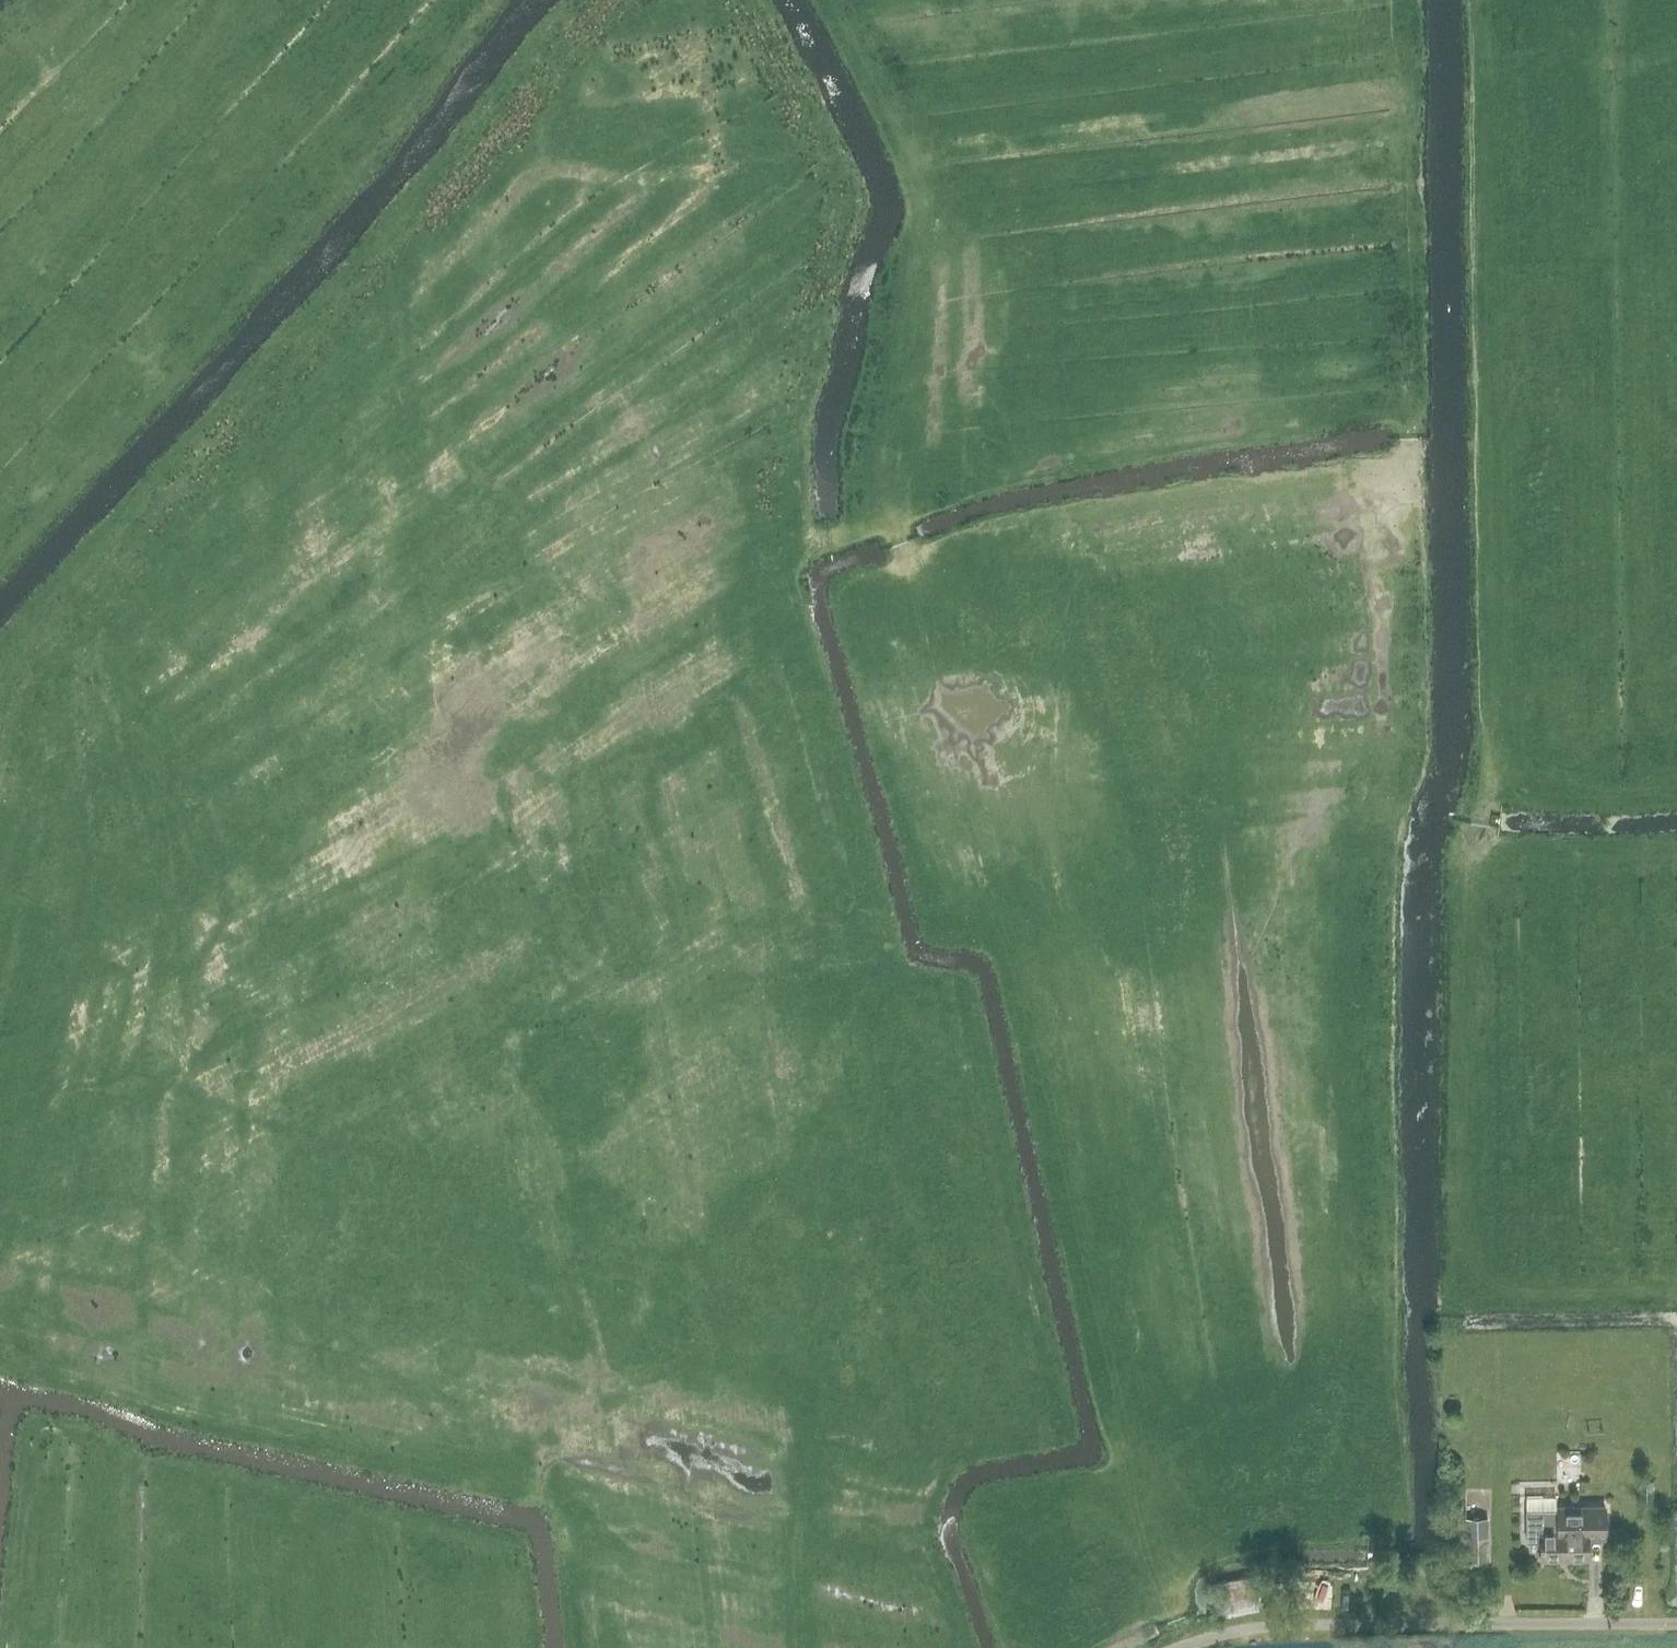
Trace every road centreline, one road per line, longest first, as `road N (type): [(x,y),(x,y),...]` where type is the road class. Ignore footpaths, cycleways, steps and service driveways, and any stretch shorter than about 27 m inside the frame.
road 1 (unclassified): [(1195,1647),(1275,1629),(1676,1627)]

